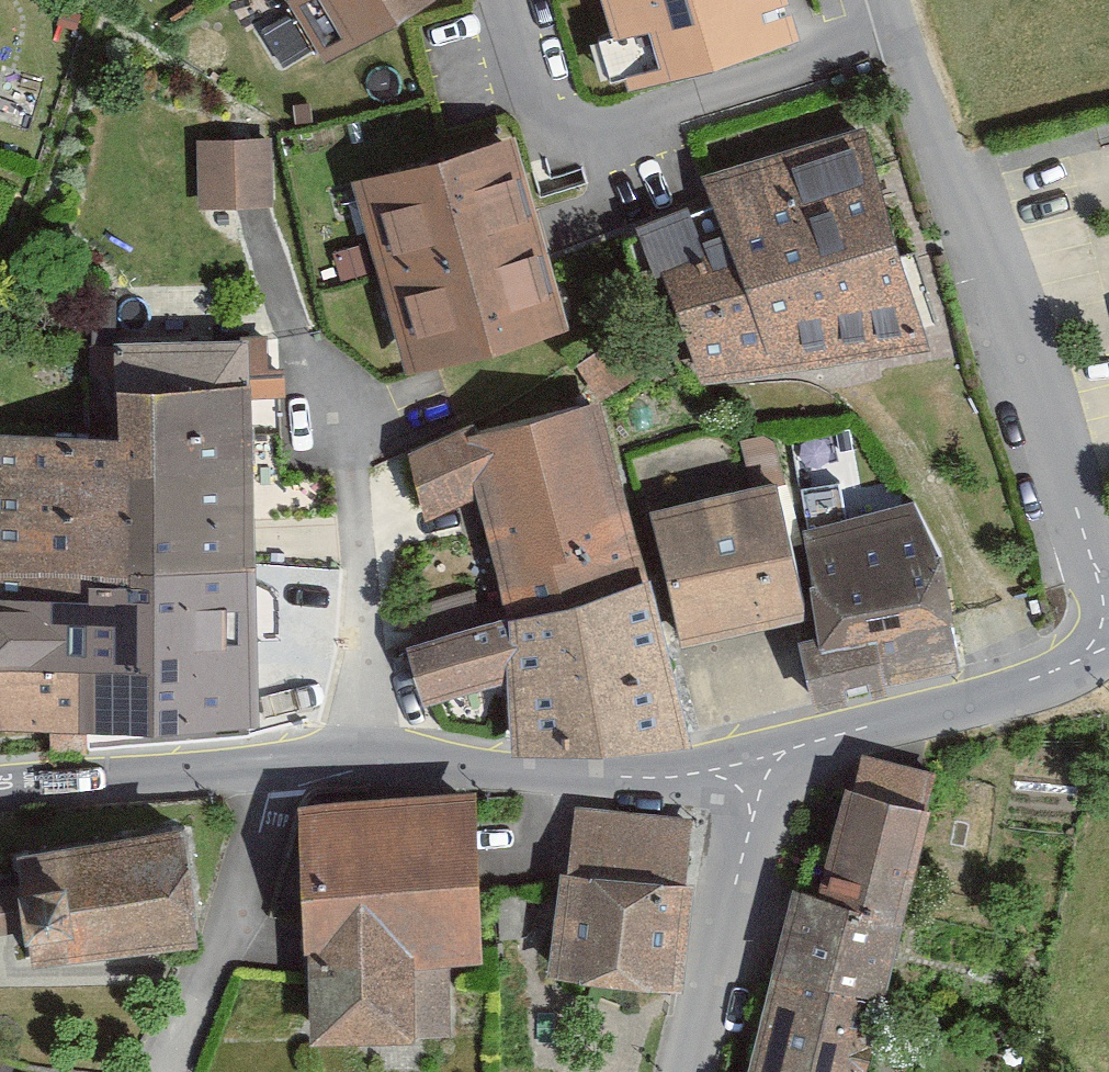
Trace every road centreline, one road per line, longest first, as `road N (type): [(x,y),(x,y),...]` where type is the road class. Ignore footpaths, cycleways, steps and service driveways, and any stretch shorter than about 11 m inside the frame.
road 1 (residential): [(1108,602),(916,127),(878,0)]
road 2 (residential): [(275,768),(459,765),(661,778),(768,758)]
road 3 (residential): [(768,758),(1108,645)]
road 4 (residential): [(275,768),(223,947),(168,1071)]
road 5 (residential): [(768,758),(693,1071)]
road 6 (residential): [(0,792),(275,768)]

